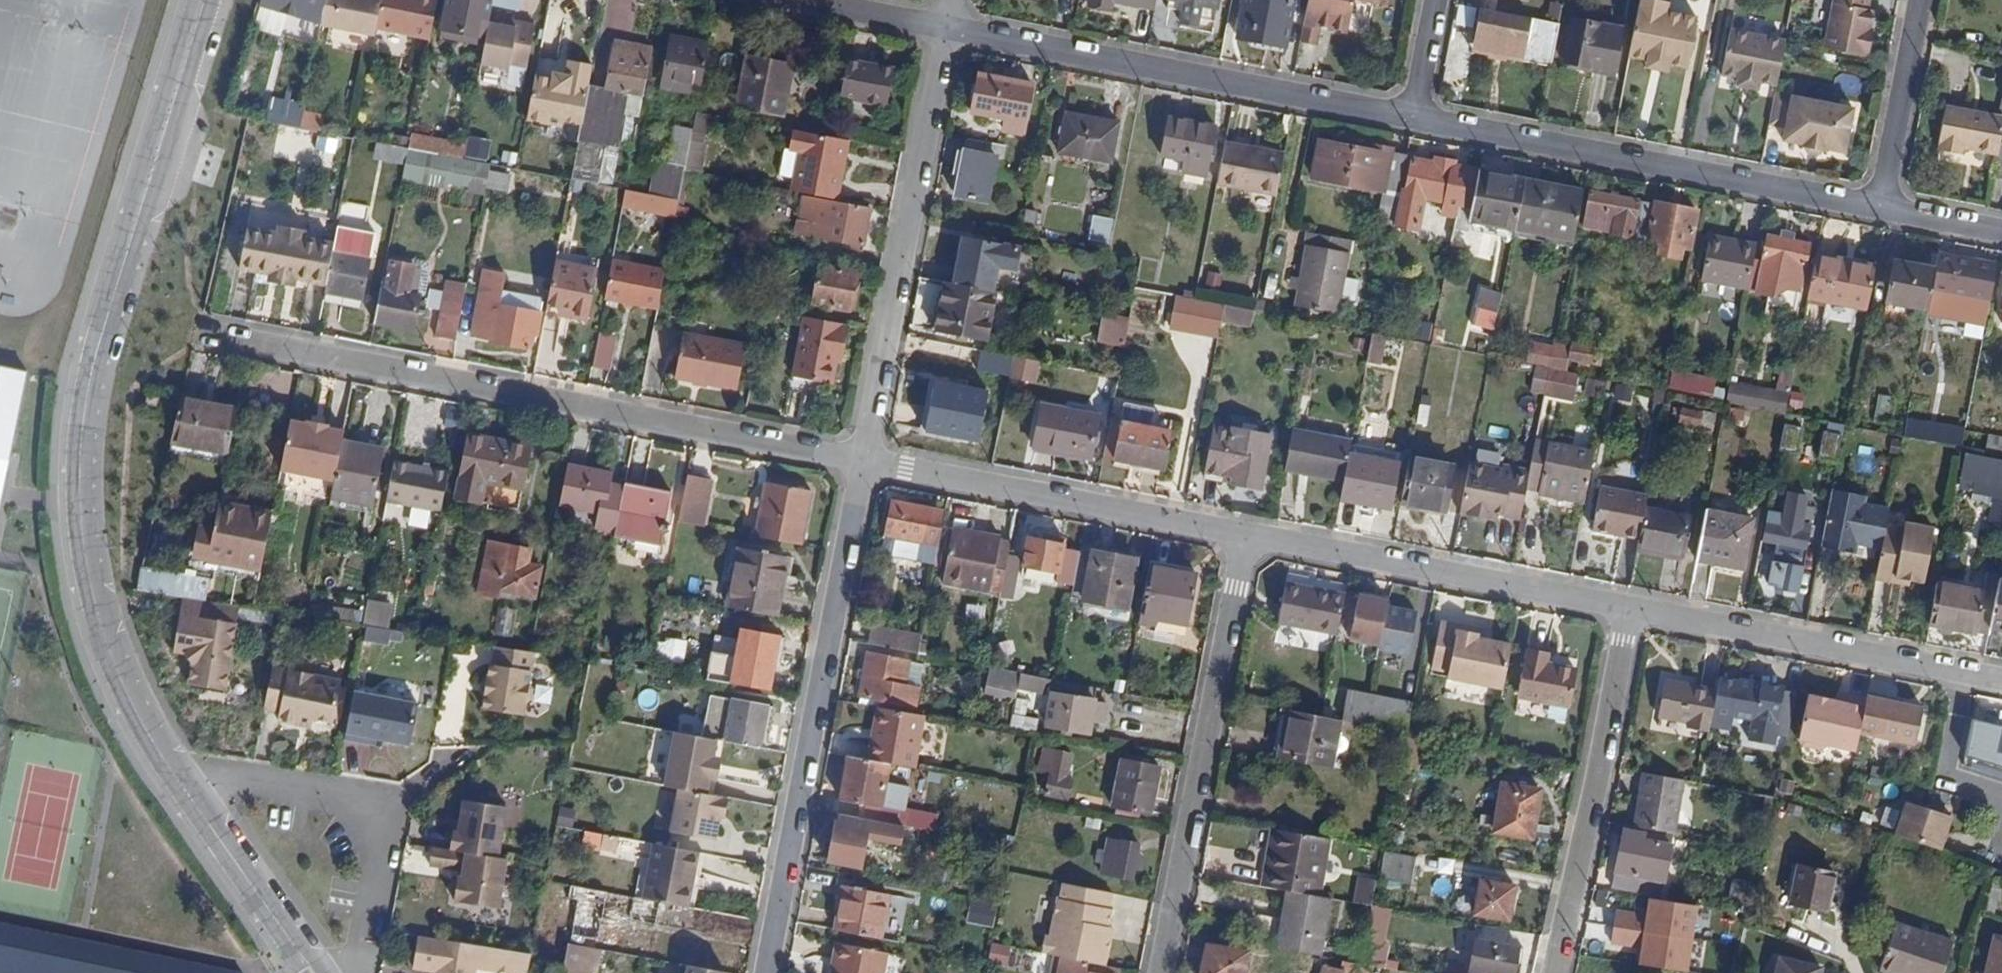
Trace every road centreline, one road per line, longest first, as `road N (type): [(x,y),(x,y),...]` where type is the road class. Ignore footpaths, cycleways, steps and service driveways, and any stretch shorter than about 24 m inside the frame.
road 1 (residential): [(182,770),(109,651),(81,553),(79,458),(86,390),(207,0)]
road 2 (residential): [(230,337),(862,461)]
road 3 (residential): [(862,461),(763,972)]
road 4 (residential): [(1877,210),(1409,118)]
road 5 (residential): [(1409,118),(945,27)]
road 6 (residential): [(1243,536),(1157,972)]
road 7 (residential): [(945,27),(862,461)]
road 8 (residential): [(1243,536),(1625,611)]
road 9 (residential): [(862,461),(1243,536)]
road 10 (residential): [(359,972),(387,813),(377,800),(182,770)]
road 11 (residential): [(1549,972),(1625,611)]
road 12 (residential): [(1625,611),(1966,677)]
road 13 (residential): [(315,972),(182,770)]
road 14 (residential): [(1877,210),(1915,0)]
road 15 (residential): [(2001,796),(1955,771),(1966,677)]
road 16 (residential): [(945,27),(809,0)]
road 17 (residential): [(2001,235),(1877,210)]
road 18 (residential): [(1409,118),(1432,0)]

